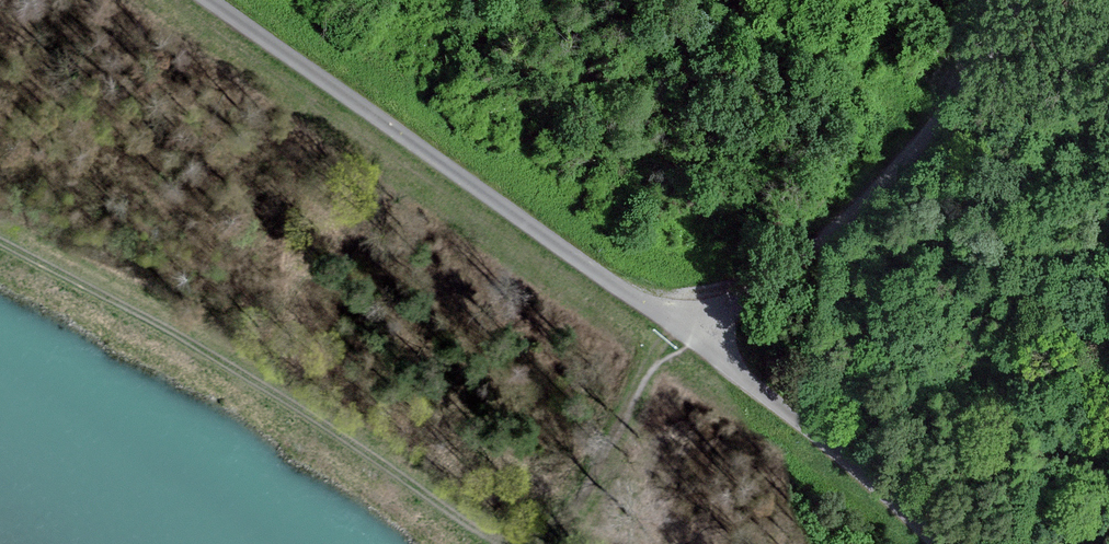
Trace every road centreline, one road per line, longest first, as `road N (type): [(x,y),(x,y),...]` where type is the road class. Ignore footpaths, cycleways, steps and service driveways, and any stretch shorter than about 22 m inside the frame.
road 1 (track): [(211,0),(696,339),(937,543)]
road 2 (track): [(0,242),(255,380),(498,543)]
road 3 (track): [(1033,0),(900,167),(696,339)]
road 4 (track): [(675,324),(560,543)]

